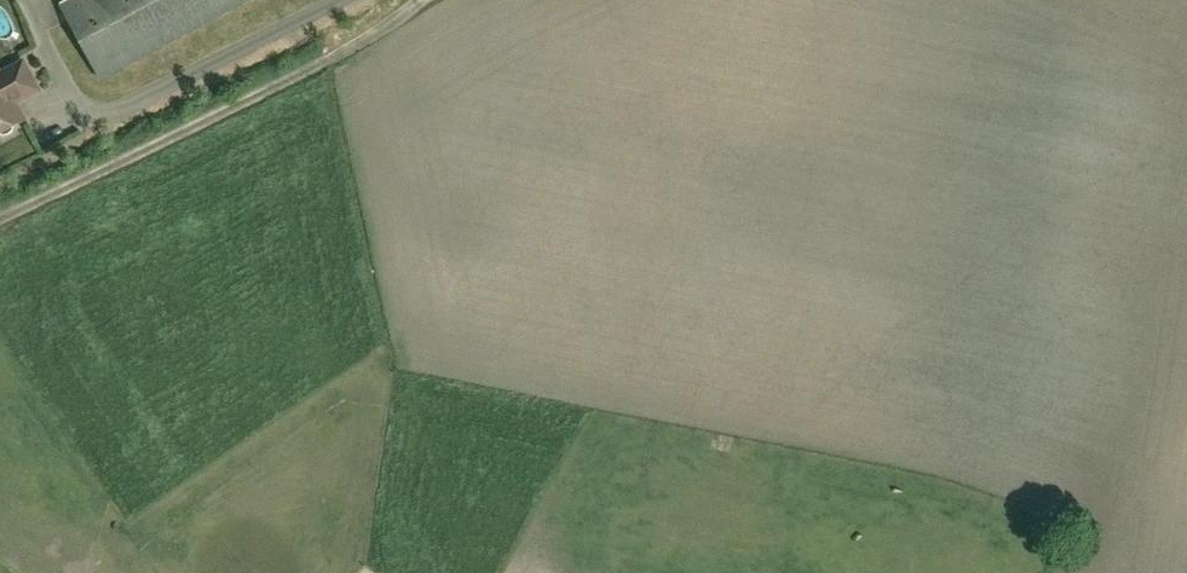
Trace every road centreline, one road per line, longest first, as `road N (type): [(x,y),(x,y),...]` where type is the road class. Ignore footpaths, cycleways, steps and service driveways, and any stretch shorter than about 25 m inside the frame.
road 1 (track): [(0,221),(318,67),(393,25),(417,0)]

